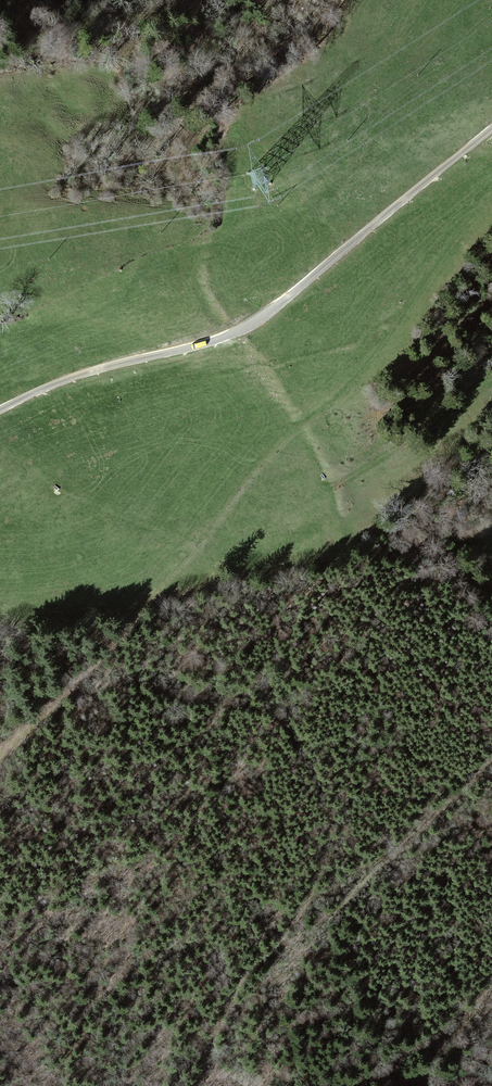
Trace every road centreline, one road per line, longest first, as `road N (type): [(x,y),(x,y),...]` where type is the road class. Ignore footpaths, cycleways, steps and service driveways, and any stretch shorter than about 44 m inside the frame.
road 1 (track): [(491,183),(374,355),(266,453),(104,656),(0,761)]
road 2 (unclassified): [(491,129),(255,321),(196,346),(58,382),(0,409)]
road 3 (track): [(197,1085),(238,981),(340,910),(491,751)]
road 4 (track): [(331,476),(491,378)]
road 5 (track): [(359,1085),(491,993)]

